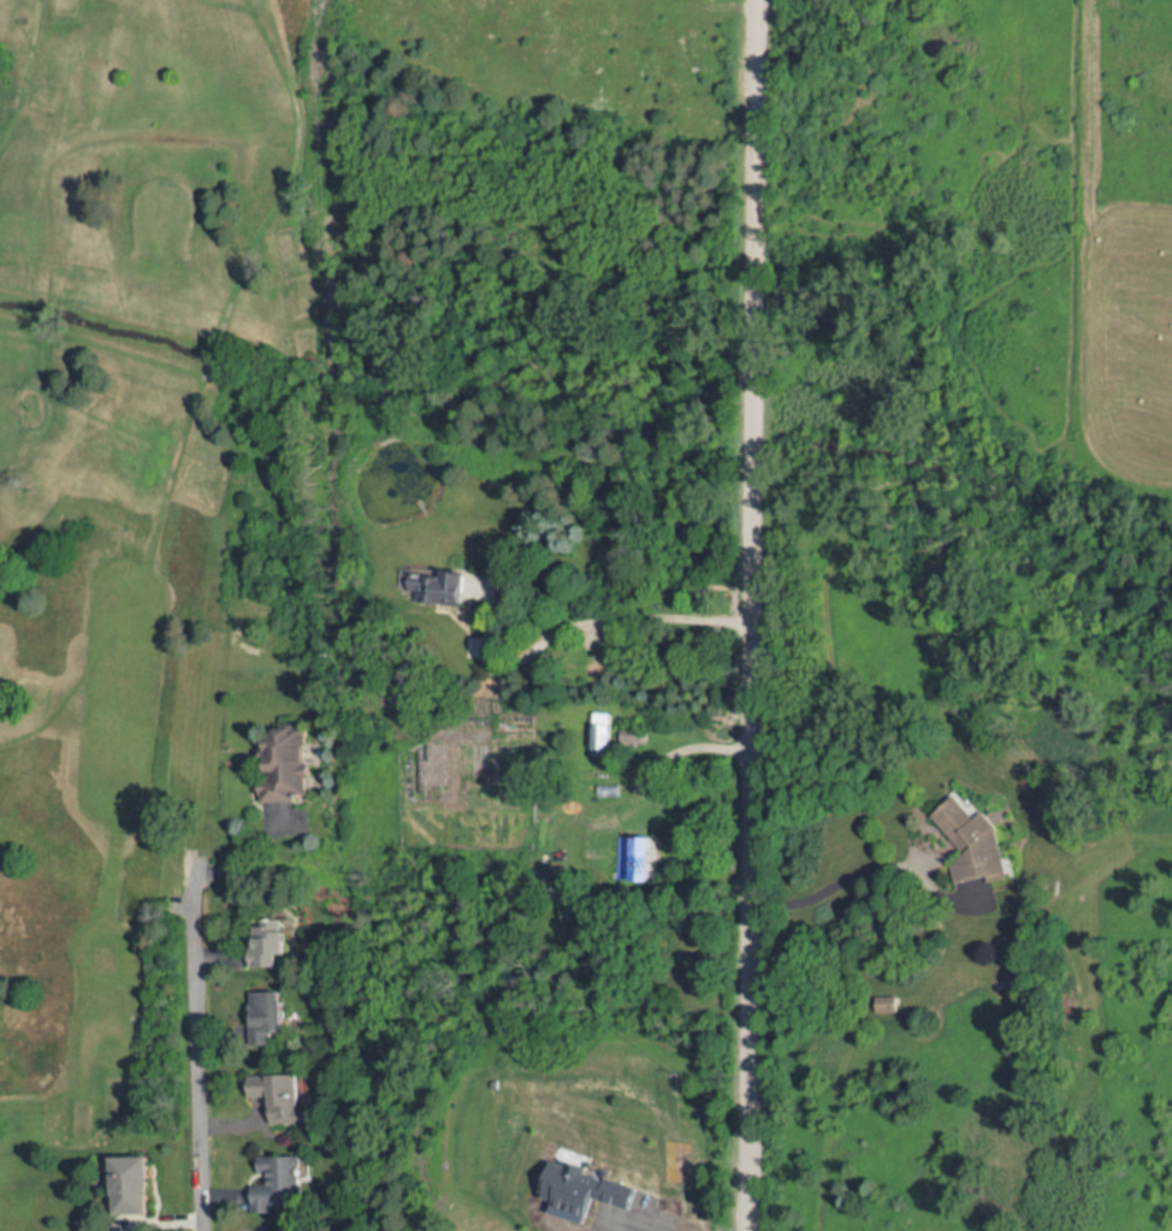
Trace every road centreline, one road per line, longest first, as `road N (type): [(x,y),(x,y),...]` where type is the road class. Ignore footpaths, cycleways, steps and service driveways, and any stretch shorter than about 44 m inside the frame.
road 1 (residential): [(751,1230),(748,622),(758,467),(763,0)]
road 2 (residential): [(205,1230),(197,916),(209,856)]

